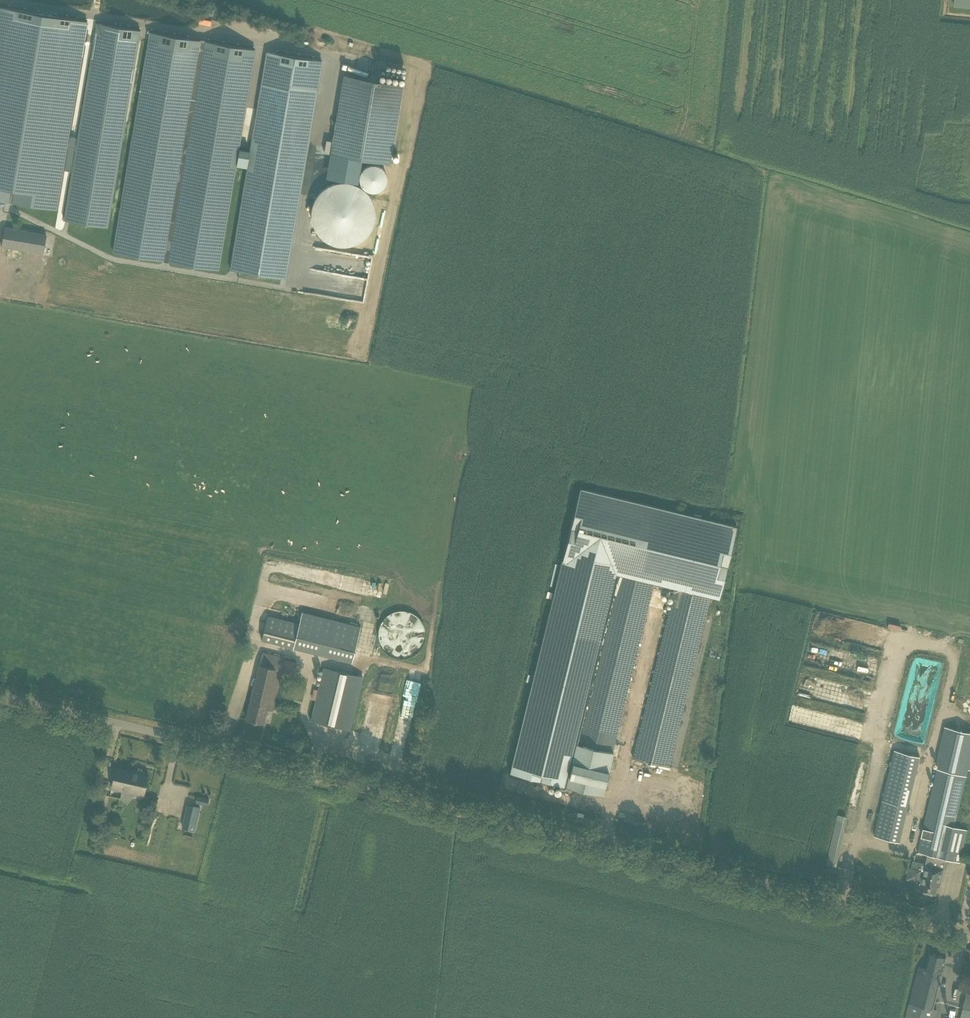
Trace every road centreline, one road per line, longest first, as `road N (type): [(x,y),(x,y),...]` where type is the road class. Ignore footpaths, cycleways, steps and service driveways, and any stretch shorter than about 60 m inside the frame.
road 1 (unclassified): [(969,927),(0,695)]

